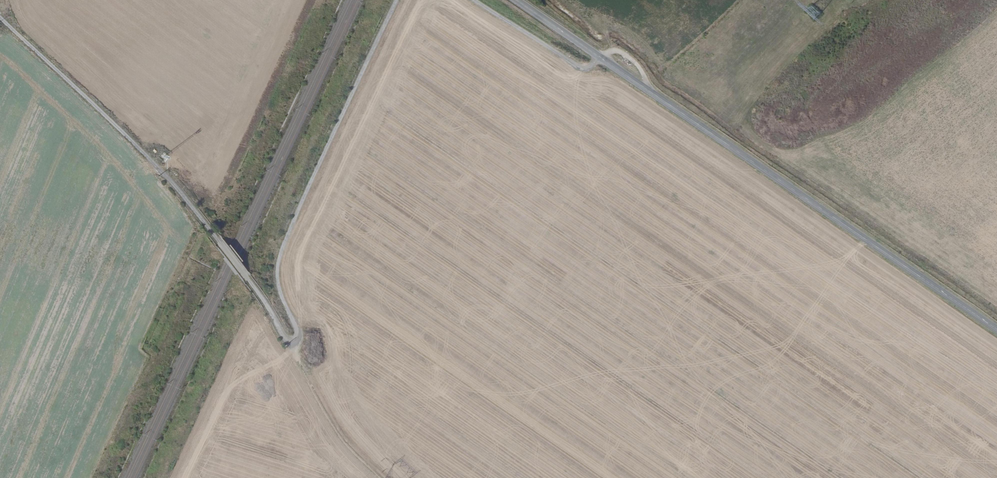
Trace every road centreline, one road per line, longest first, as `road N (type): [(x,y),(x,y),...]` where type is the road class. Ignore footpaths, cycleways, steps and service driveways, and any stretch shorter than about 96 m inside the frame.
road 1 (track): [(0,19),(177,188),(262,298),(349,439),(384,477)]
road 2 (tertiary): [(996,329),(606,62)]
road 3 (unclassified): [(297,358),(302,337),(278,281),(282,248),(396,0)]
road 4 (unclassified): [(473,0),(585,68),(606,62)]

